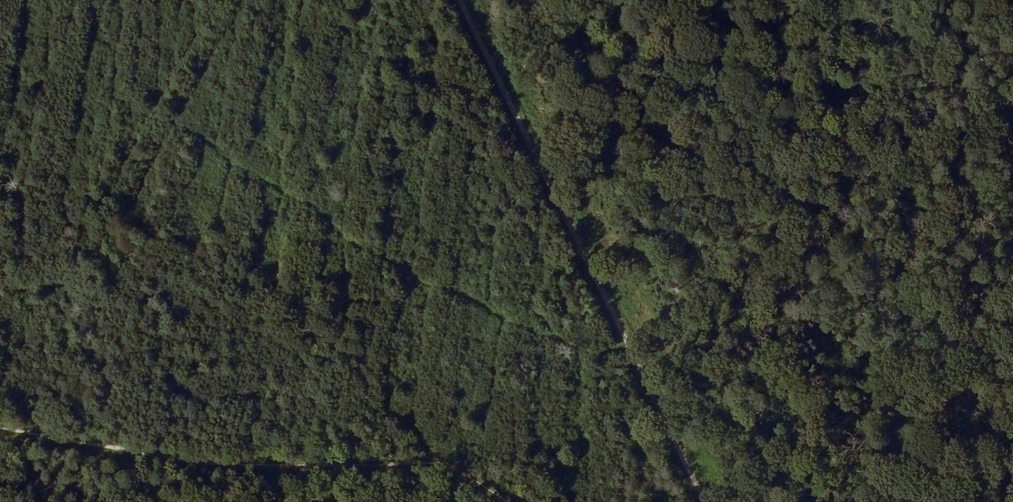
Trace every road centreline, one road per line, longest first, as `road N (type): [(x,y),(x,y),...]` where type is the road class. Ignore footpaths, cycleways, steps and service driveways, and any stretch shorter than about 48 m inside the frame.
road 1 (track): [(464,0),(709,501)]
road 2 (track): [(512,501),(444,462),(207,466),(0,429)]

